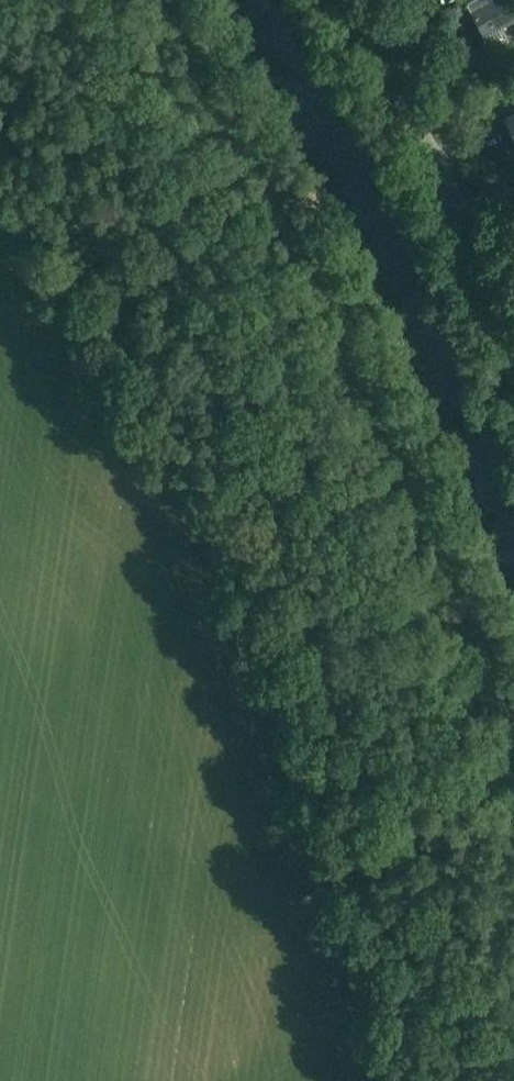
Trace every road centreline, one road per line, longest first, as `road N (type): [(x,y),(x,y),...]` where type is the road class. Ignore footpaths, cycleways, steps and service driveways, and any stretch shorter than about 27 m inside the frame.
road 1 (unclassified): [(513,326),(355,0)]

